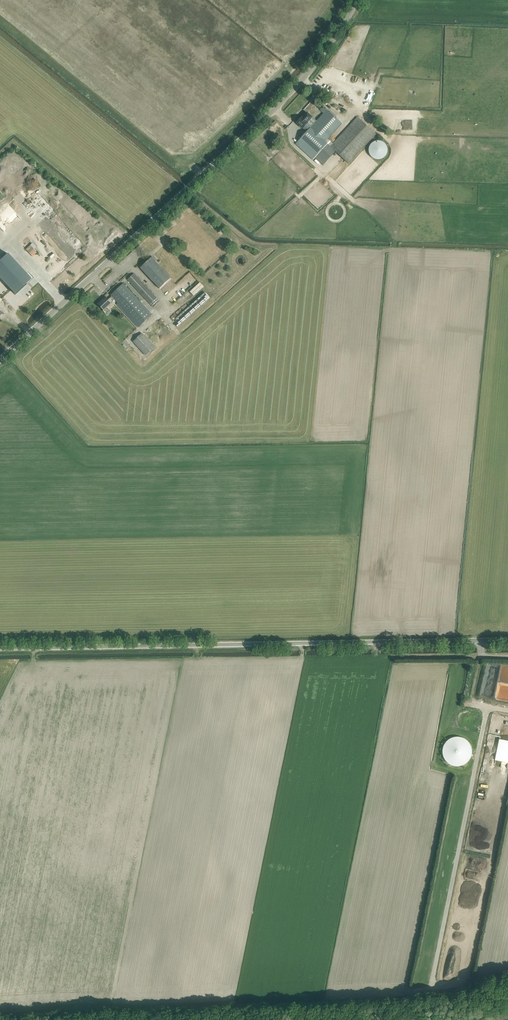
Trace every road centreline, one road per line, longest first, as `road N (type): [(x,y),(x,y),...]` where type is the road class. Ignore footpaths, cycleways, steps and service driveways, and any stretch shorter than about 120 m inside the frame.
road 1 (tertiary): [(0,360),(275,108),(359,0)]
road 2 (unclassified): [(507,640),(0,648)]
road 3 (track): [(458,983),(507,777)]

